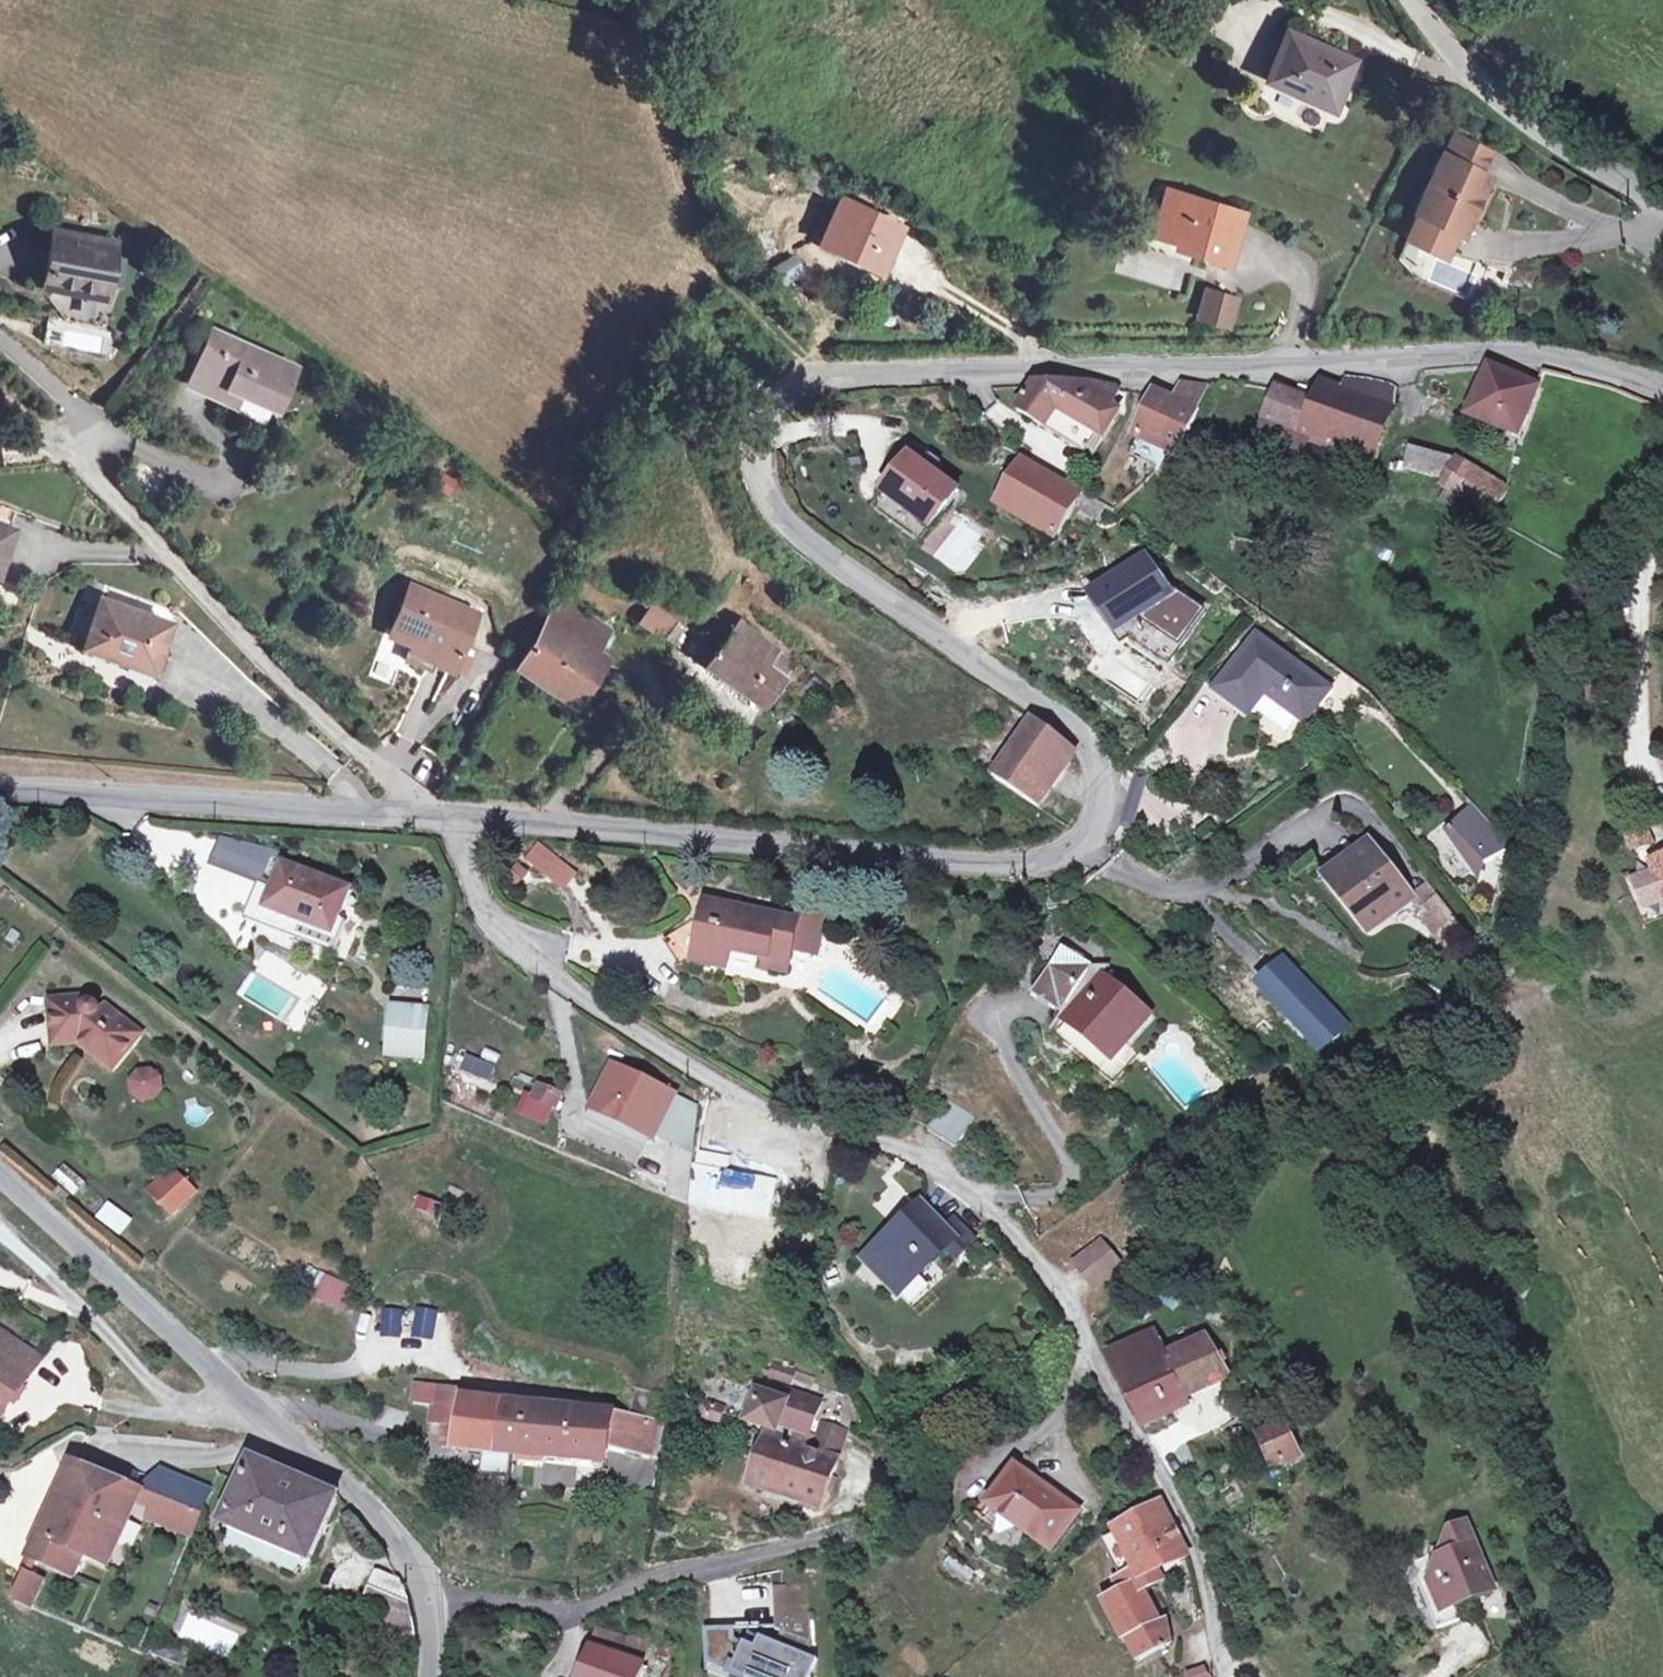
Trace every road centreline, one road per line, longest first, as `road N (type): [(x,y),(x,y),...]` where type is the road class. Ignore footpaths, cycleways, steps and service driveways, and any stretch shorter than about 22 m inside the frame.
road 1 (tertiary): [(1662,390),(1551,357),(1480,352),(806,382),(767,408),(759,438),(773,505),(820,554),(1089,746),(1101,801),(1077,846),(1006,868),(456,816)]
road 2 (residential): [(456,816),(489,918),(572,990),(775,1115),(897,1146),(962,1179),(1019,1228),(1069,1307),(1200,1561),(1228,1676)]
road 3 (tertiary): [(0,1174),(363,1498),(424,1597),(428,1676)]
road 4 (residential): [(401,813),(398,787),(307,705),(60,439)]
road 5 (track): [(424,1597),(573,1611),(680,1569),(878,1516),(900,1481)]
road 6 (track): [(1524,867),(1563,677),(1592,587),(1662,476)]
road 7 (tertiary): [(401,813),(0,787)]
road 8 (tertiary): [(1412,0),(1465,66),(1567,146),(1662,204)]

